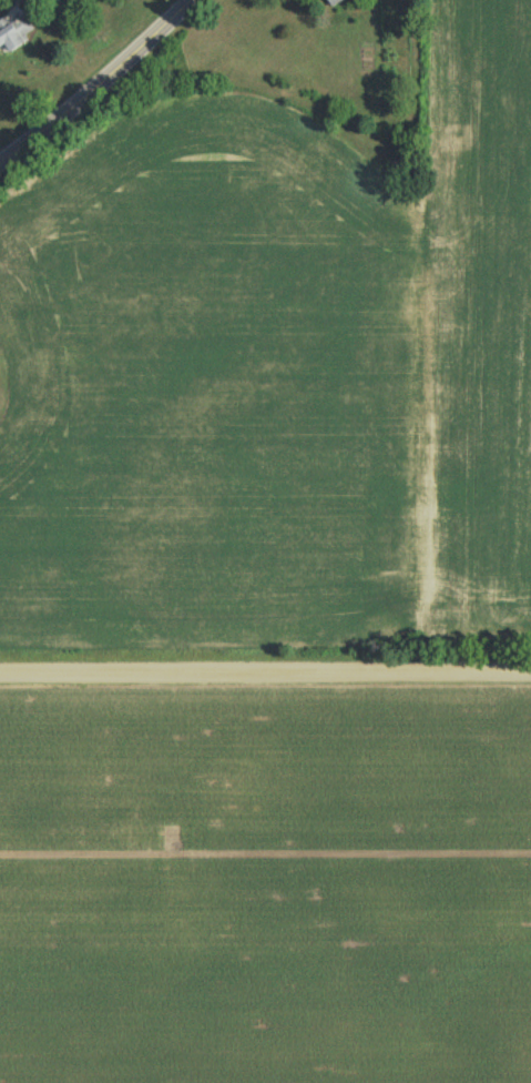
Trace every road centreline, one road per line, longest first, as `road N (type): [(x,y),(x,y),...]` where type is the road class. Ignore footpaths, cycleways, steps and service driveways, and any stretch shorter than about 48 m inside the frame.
road 1 (residential): [(0,675),(530,676)]
road 2 (tertiary): [(0,158),(186,0)]

